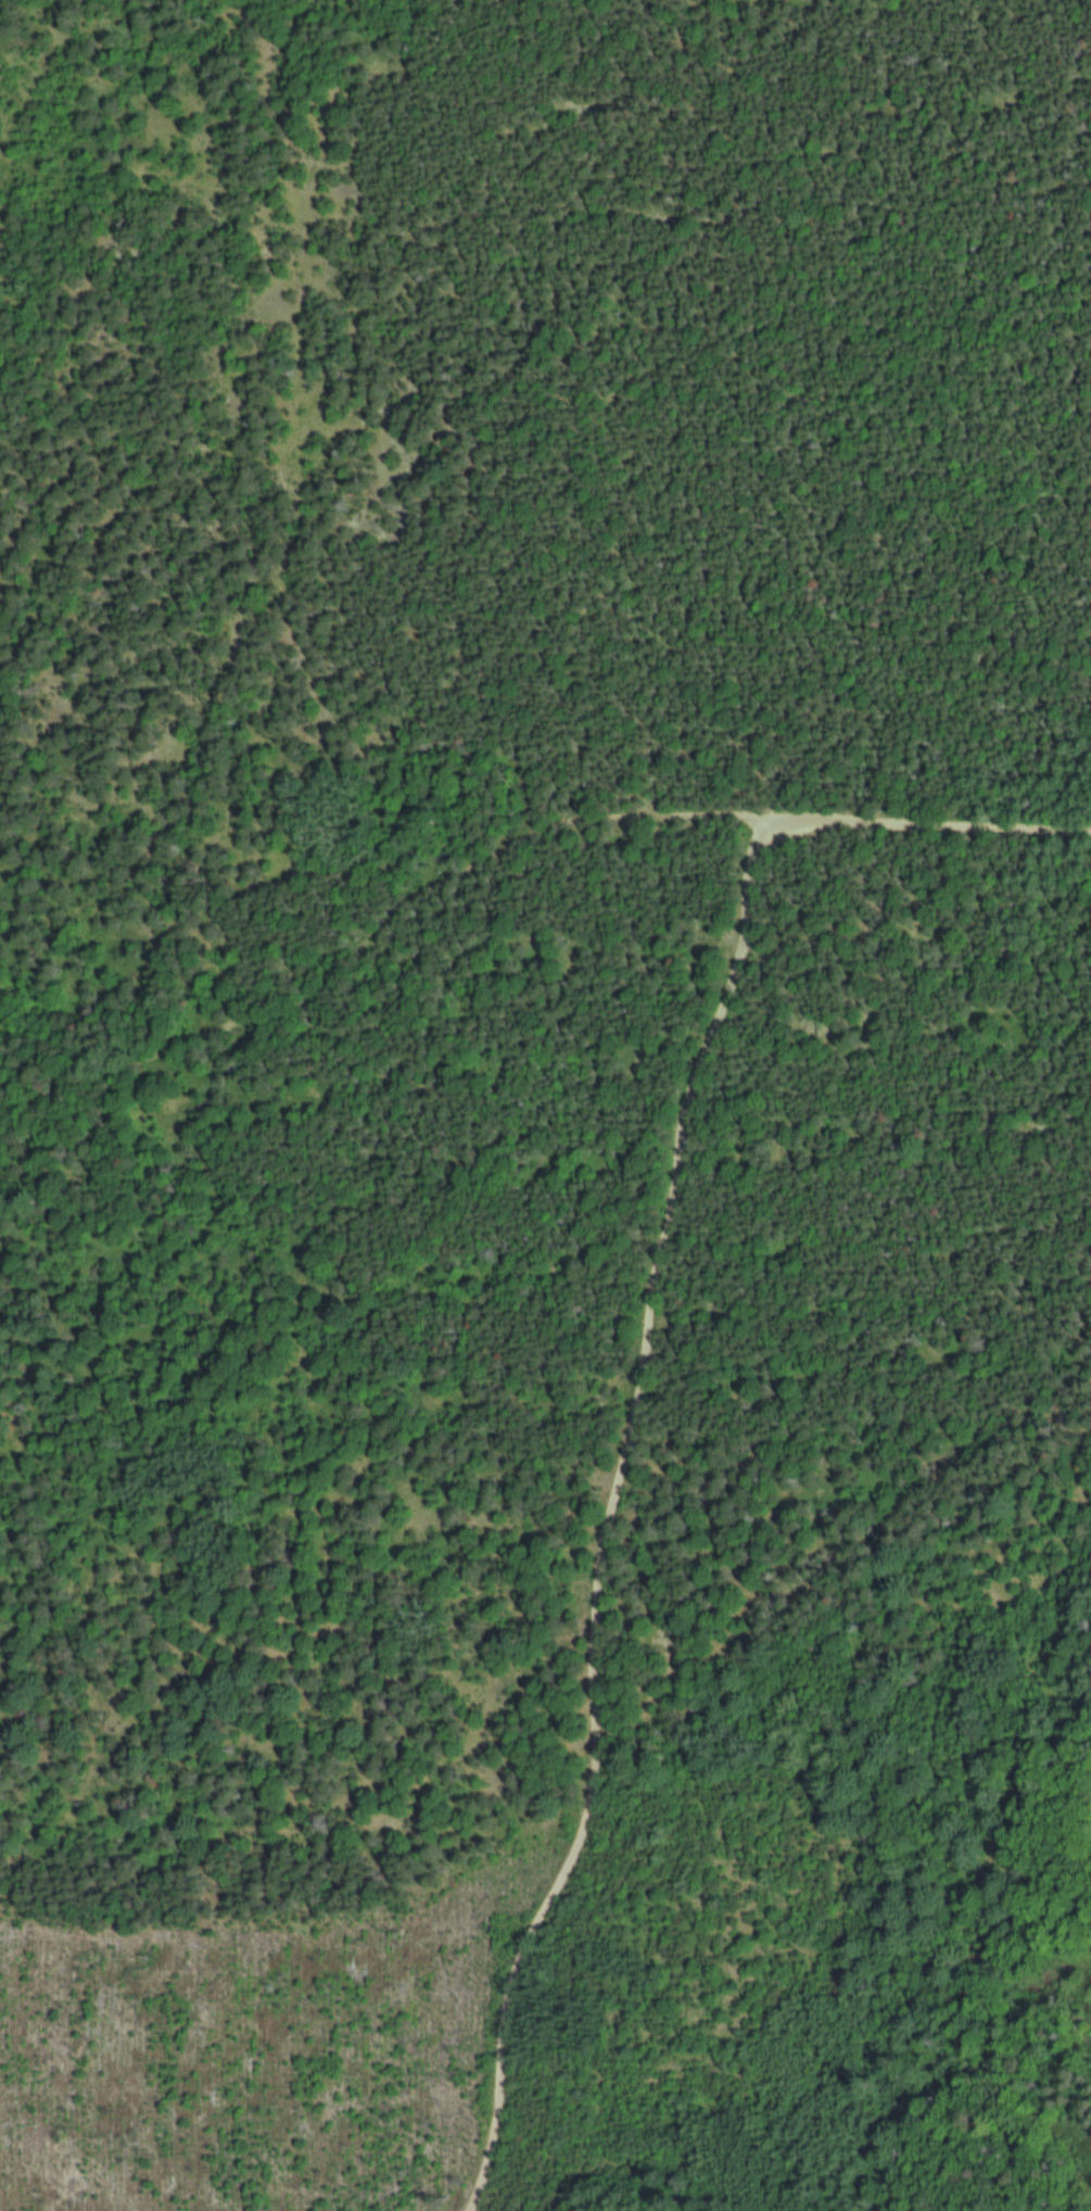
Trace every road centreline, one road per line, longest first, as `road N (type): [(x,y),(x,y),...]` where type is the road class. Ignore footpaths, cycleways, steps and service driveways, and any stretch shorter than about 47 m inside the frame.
road 1 (track): [(470,2210),(492,2099),(485,1963),(596,1823),(587,1559),(633,1390),(680,1137),(735,965),(763,816)]
road 2 (track): [(1090,827),(584,810),(521,824),(378,926),(294,1012),(0,1106)]

